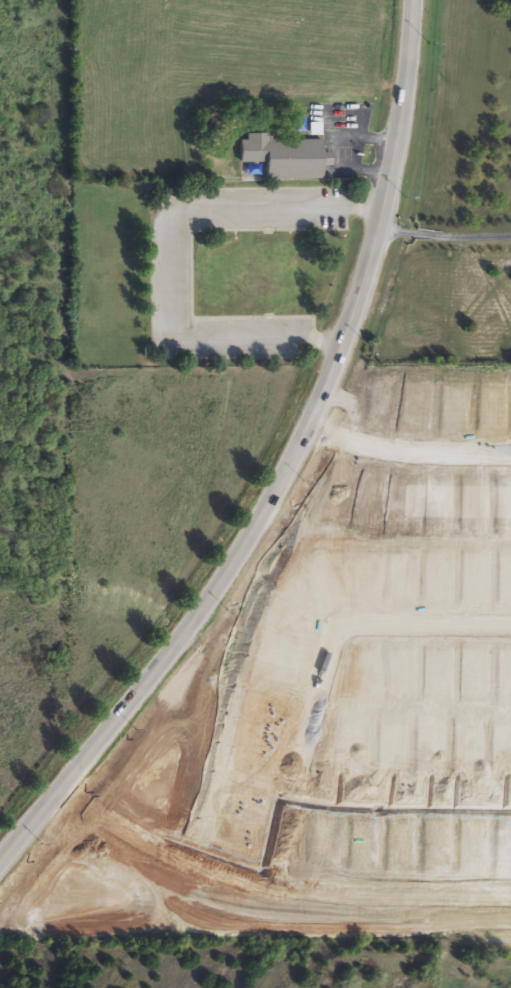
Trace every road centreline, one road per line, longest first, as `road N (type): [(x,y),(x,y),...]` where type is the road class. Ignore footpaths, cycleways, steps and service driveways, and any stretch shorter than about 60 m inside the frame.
road 1 (tertiary): [(0,860),(218,597),(288,479),(390,211),(411,79),(413,0)]
road 2 (tertiary): [(510,920),(233,907),(143,871),(39,810)]
road 3 (residential): [(288,621),(203,899)]
road 4 (residential): [(510,811),(315,806),(237,786)]
road 5 (residential): [(510,622),(288,621)]
road 6 (residential): [(310,429),(407,452),(510,454)]

